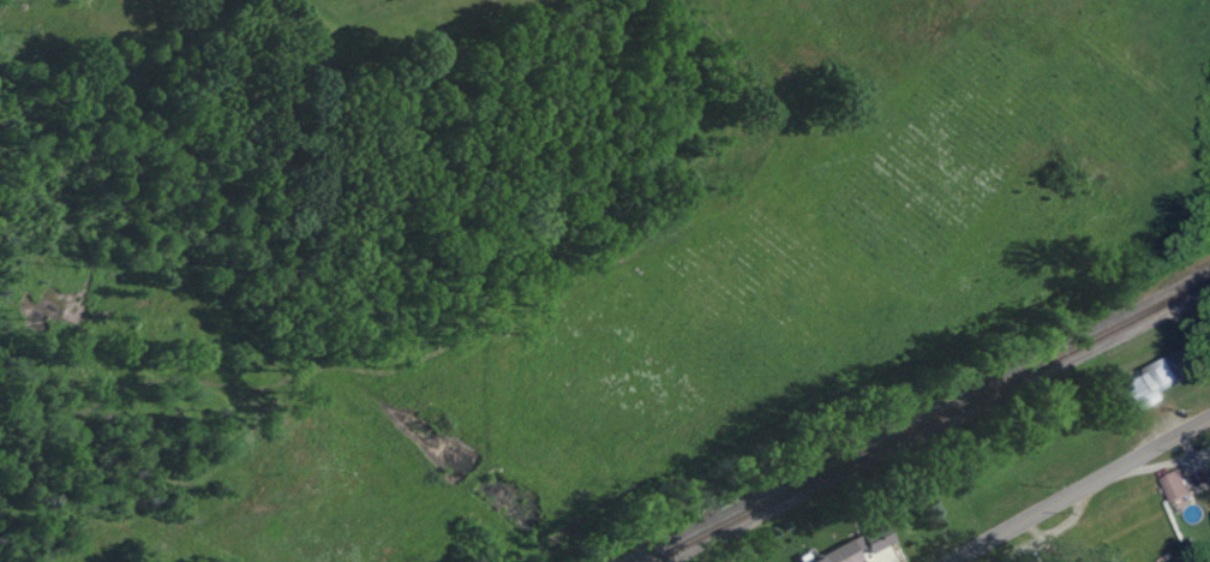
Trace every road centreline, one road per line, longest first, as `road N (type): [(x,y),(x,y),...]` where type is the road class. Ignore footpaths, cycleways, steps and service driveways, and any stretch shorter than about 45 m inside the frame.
road 1 (residential): [(937,561),(1209,418)]

